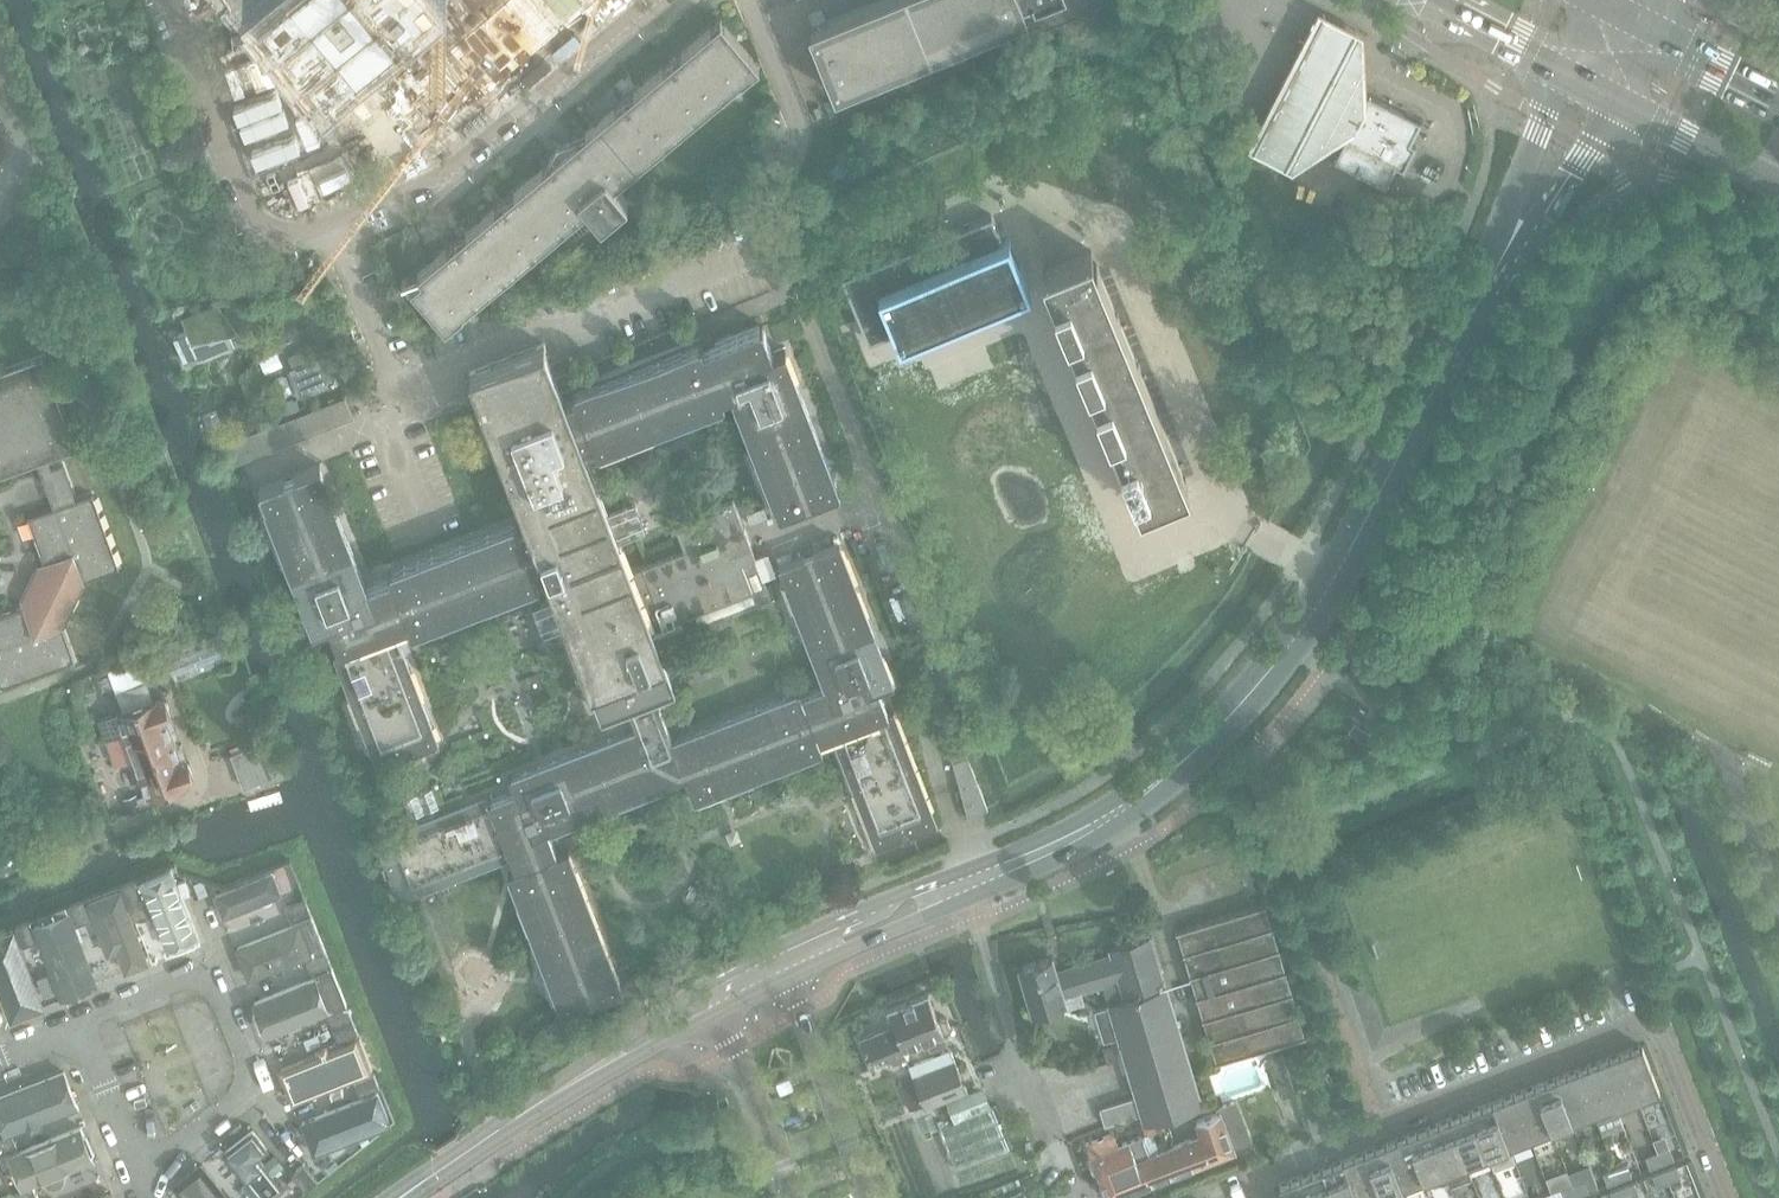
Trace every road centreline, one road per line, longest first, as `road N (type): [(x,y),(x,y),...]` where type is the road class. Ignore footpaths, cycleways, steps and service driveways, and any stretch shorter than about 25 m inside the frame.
road 1 (tertiary): [(966,885),(1118,812),(1217,719),(1333,564),(1490,272)]
road 2 (residential): [(173,0),(244,195),(257,218),(289,231),(448,168),(651,0)]
road 3 (residential): [(1245,1197),(1237,1176),(1654,1020),(1723,1197)]
road 4 (residential): [(80,1028),(210,974),(251,1086),(138,1171)]
road 5 (residential): [(966,885),(1030,1103),(1110,1081)]
road 6 (residential): [(869,1197),(786,977)]
road 7 (tertiary): [(401,1197),(582,1075)]
road 8 (tertiary): [(1565,69),(1541,116),(1490,272)]
road 9 (tertiary): [(1490,272),(1594,145),(1617,100)]
road 10 (residential): [(723,1007),(797,1197)]
road 11 (tertiary): [(786,977),(920,918),(966,885)]
road 12 (tertiary): [(966,885),(907,896),(777,950)]
road 13 (tertiary): [(1617,100),(1778,186)]
road 14 (tertiary): [(715,985),(621,1041),(582,1075)]
road 15 (tertiary): [(582,1075),(633,1058),(723,1007)]
road 16 (residential): [(138,1171),(80,1028)]
road 17 (tertiary): [(1778,103),(1650,34)]
road 18 (tertiary): [(1445,0),(1565,69)]

